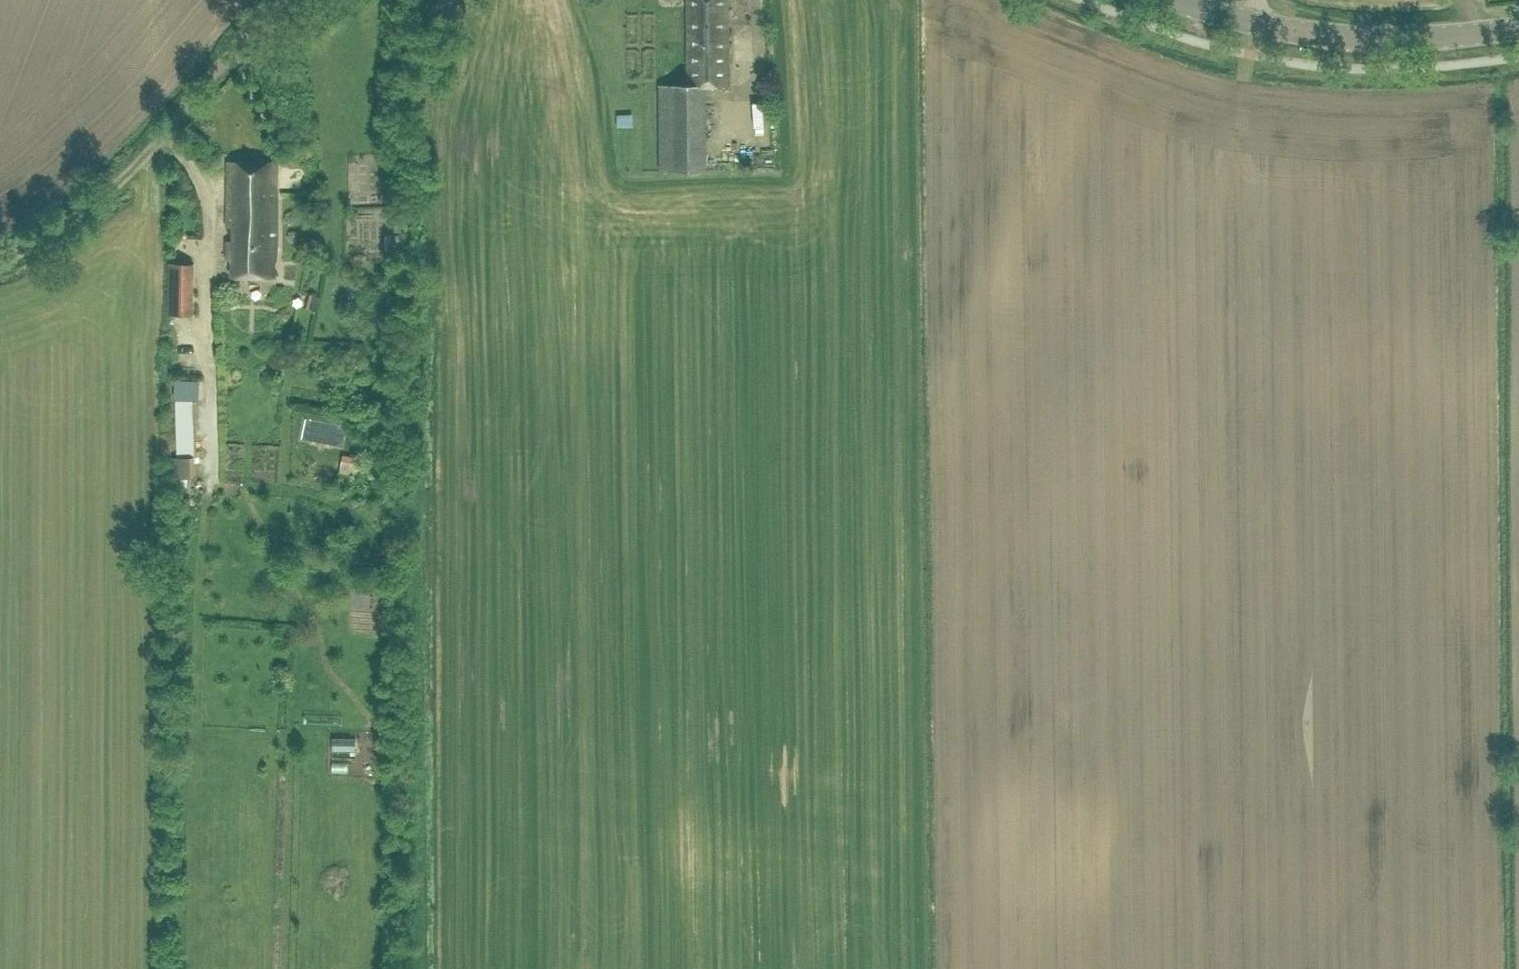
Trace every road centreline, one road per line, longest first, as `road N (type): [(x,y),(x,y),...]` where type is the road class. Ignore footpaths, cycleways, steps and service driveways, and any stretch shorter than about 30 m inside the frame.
road 1 (track): [(0,259),(59,229),(130,173),(278,0)]
road 2 (secondary): [(1518,27),(1386,40),(1305,36),(1173,0)]

